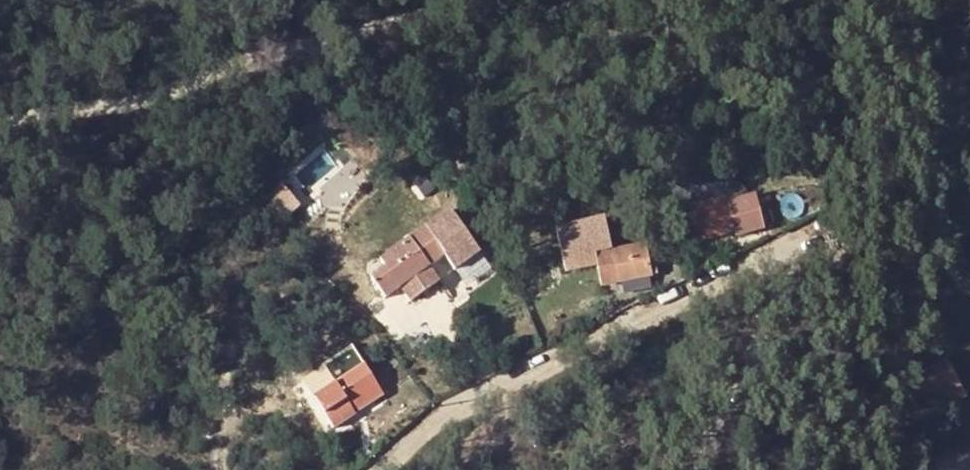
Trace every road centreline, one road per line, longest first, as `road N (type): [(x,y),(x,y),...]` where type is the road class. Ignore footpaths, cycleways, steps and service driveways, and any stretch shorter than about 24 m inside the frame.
road 1 (residential): [(479,0),(225,71),(161,100),(43,112),(0,133)]
road 2 (residential): [(385,469),(422,431),(754,265),(780,269)]
road 3 (residential): [(693,469),(783,315),(780,269)]

